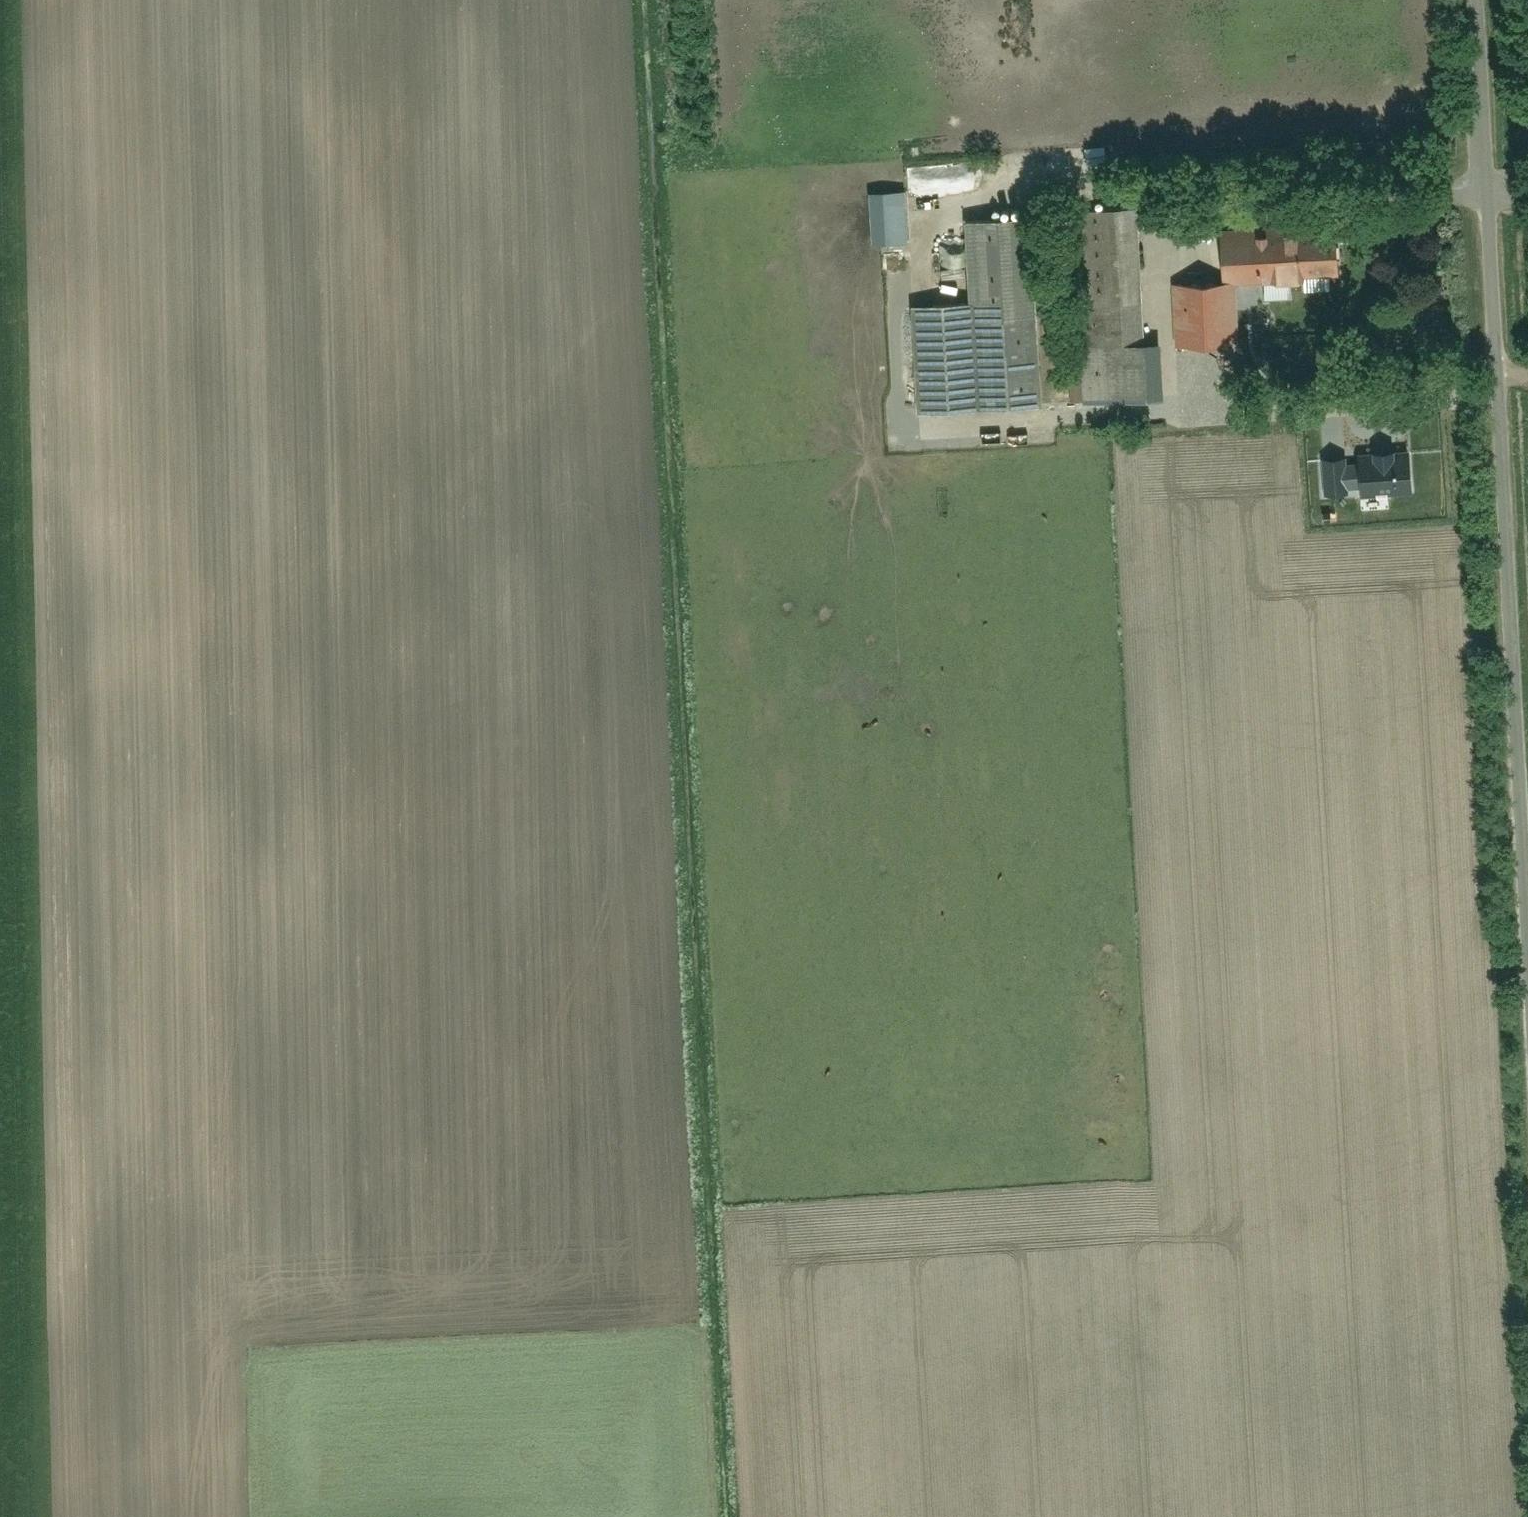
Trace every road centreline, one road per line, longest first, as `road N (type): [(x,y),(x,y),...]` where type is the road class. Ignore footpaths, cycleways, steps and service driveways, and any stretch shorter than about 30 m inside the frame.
road 1 (unclassified): [(1478,0),(1527,949)]

